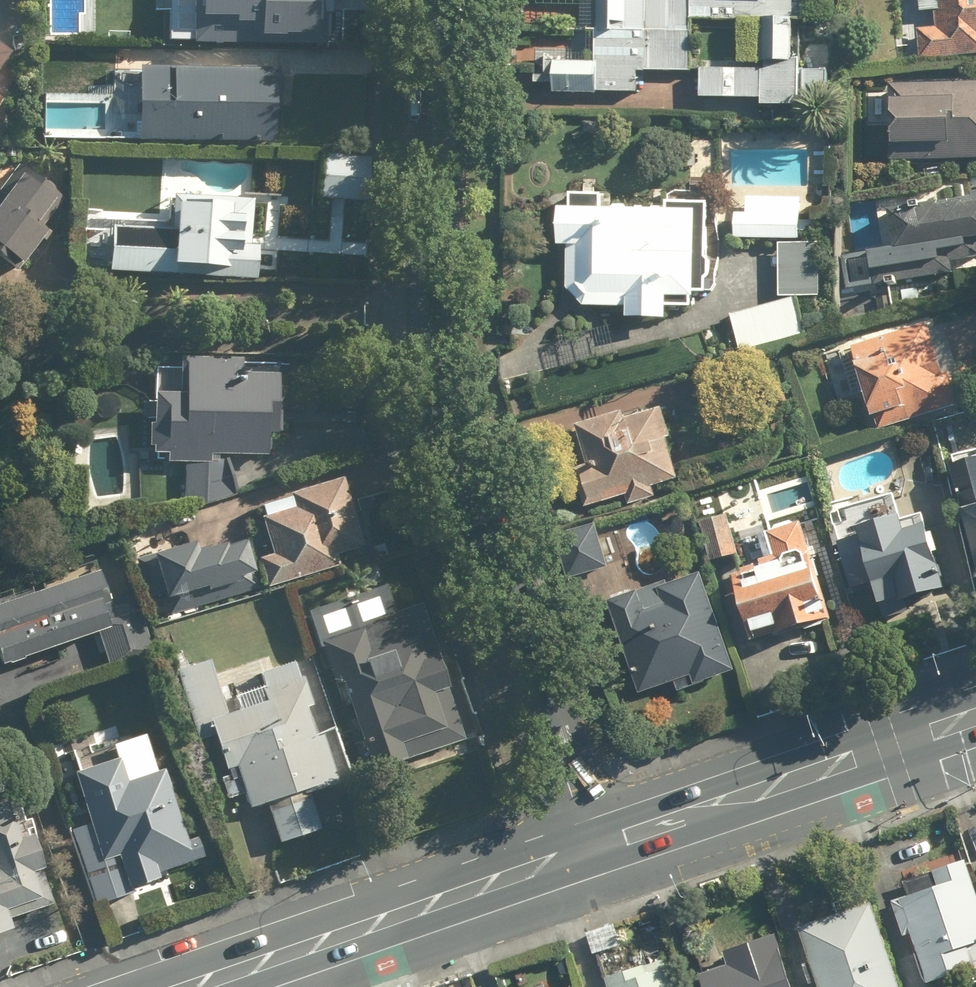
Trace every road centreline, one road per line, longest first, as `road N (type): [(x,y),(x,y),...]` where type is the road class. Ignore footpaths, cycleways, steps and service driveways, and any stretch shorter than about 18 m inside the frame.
road 1 (residential): [(433,0),(425,352),(588,850)]
road 2 (primary): [(588,850),(196,986)]
road 3 (primary): [(975,717),(588,850)]

